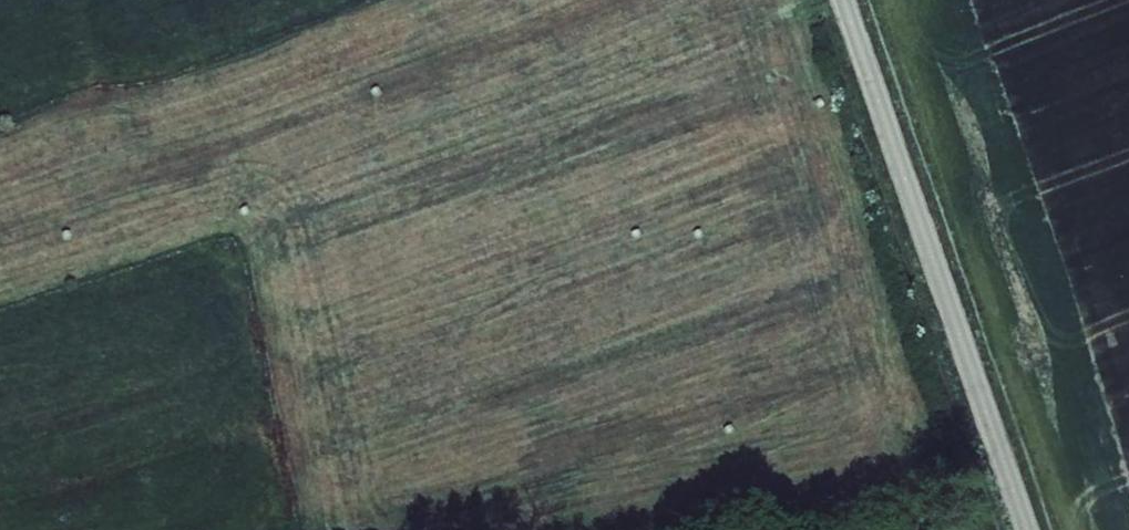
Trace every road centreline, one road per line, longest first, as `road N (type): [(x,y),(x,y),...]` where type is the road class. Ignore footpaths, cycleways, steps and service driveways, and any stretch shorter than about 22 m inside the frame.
road 1 (unclassified): [(844,0),(1027,529)]

